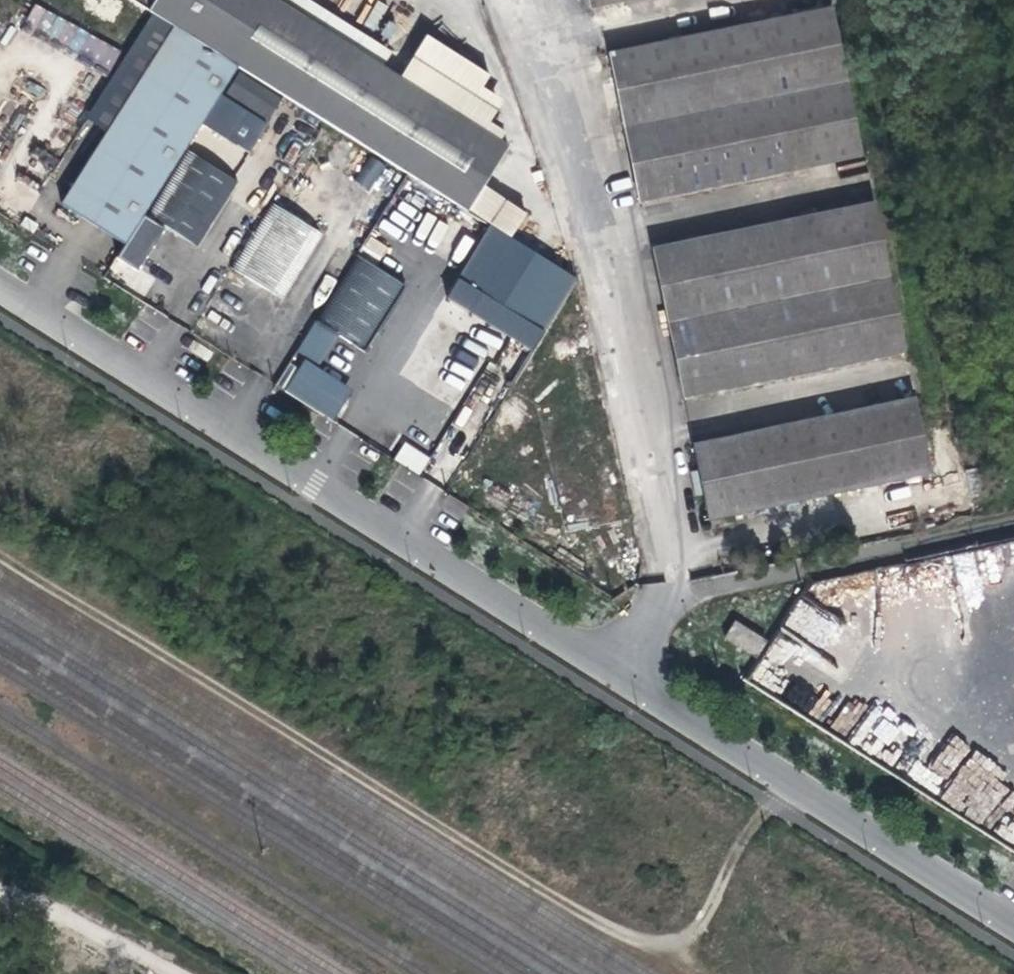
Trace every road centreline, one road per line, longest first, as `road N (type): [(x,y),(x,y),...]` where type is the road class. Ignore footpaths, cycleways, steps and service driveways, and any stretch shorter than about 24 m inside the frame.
road 1 (unclassified): [(0,287),(1013,922)]
road 2 (track): [(793,783),(748,832),(693,932),(646,941),(595,922),(0,554)]
road 3 (track): [(1013,519),(678,589)]

